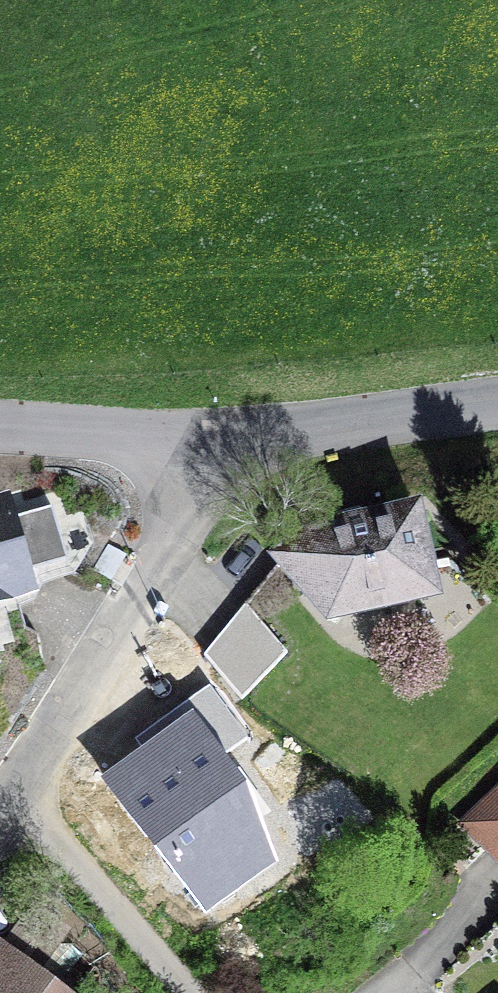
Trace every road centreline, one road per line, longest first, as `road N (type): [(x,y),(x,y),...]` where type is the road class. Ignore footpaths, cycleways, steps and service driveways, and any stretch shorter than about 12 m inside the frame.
road 1 (residential): [(0,808),(212,436)]
road 2 (residential): [(497,402),(212,436)]
road 3 (residential): [(212,436),(0,429)]

